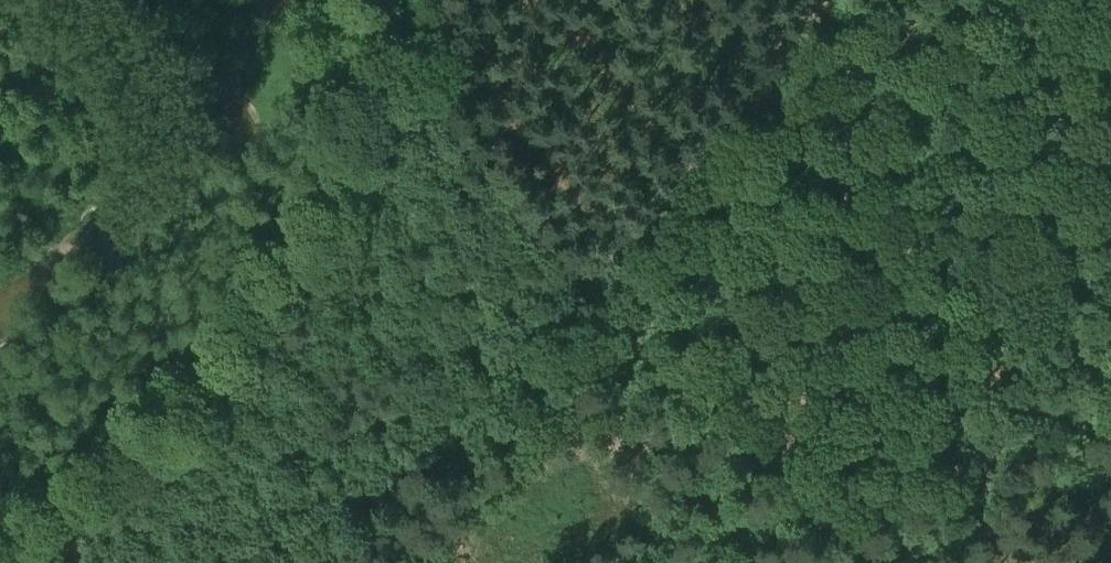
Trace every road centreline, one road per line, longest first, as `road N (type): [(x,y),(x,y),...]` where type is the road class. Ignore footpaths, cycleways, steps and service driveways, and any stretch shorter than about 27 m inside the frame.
road 1 (track): [(283,562),(503,385),(831,0)]
road 2 (track): [(378,81),(805,562)]

